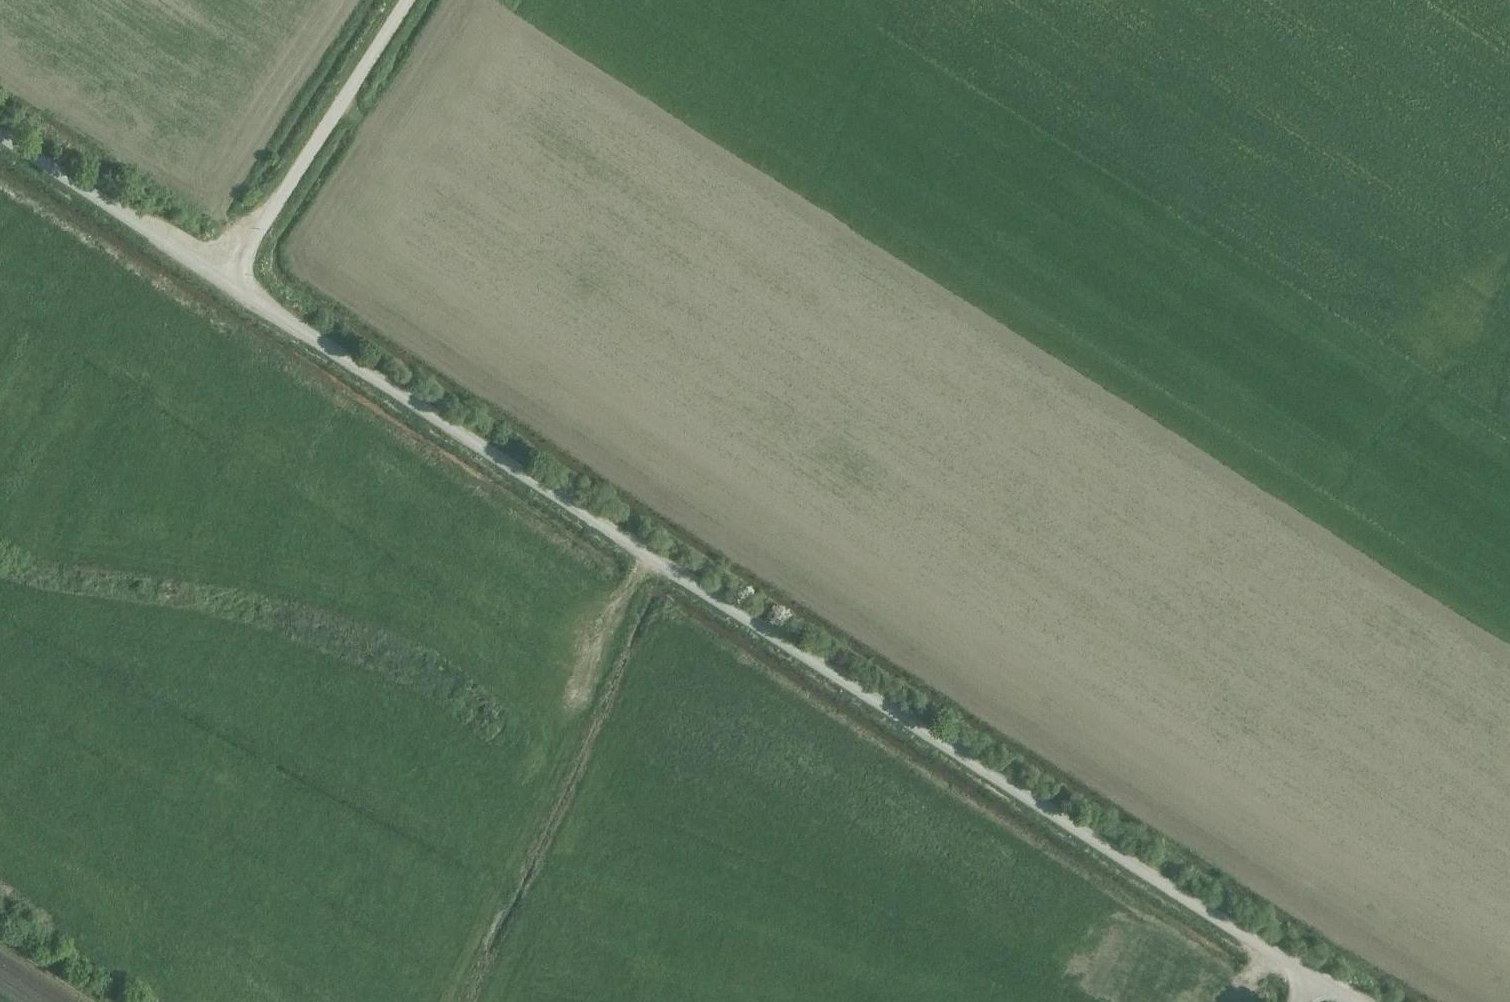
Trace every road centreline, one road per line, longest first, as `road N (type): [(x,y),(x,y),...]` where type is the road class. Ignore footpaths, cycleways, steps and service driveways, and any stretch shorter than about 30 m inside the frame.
road 1 (unclassified): [(234,287),(1312,982)]
road 2 (unclassified): [(415,0),(234,287)]
road 3 (unclassified): [(234,287),(0,136)]

